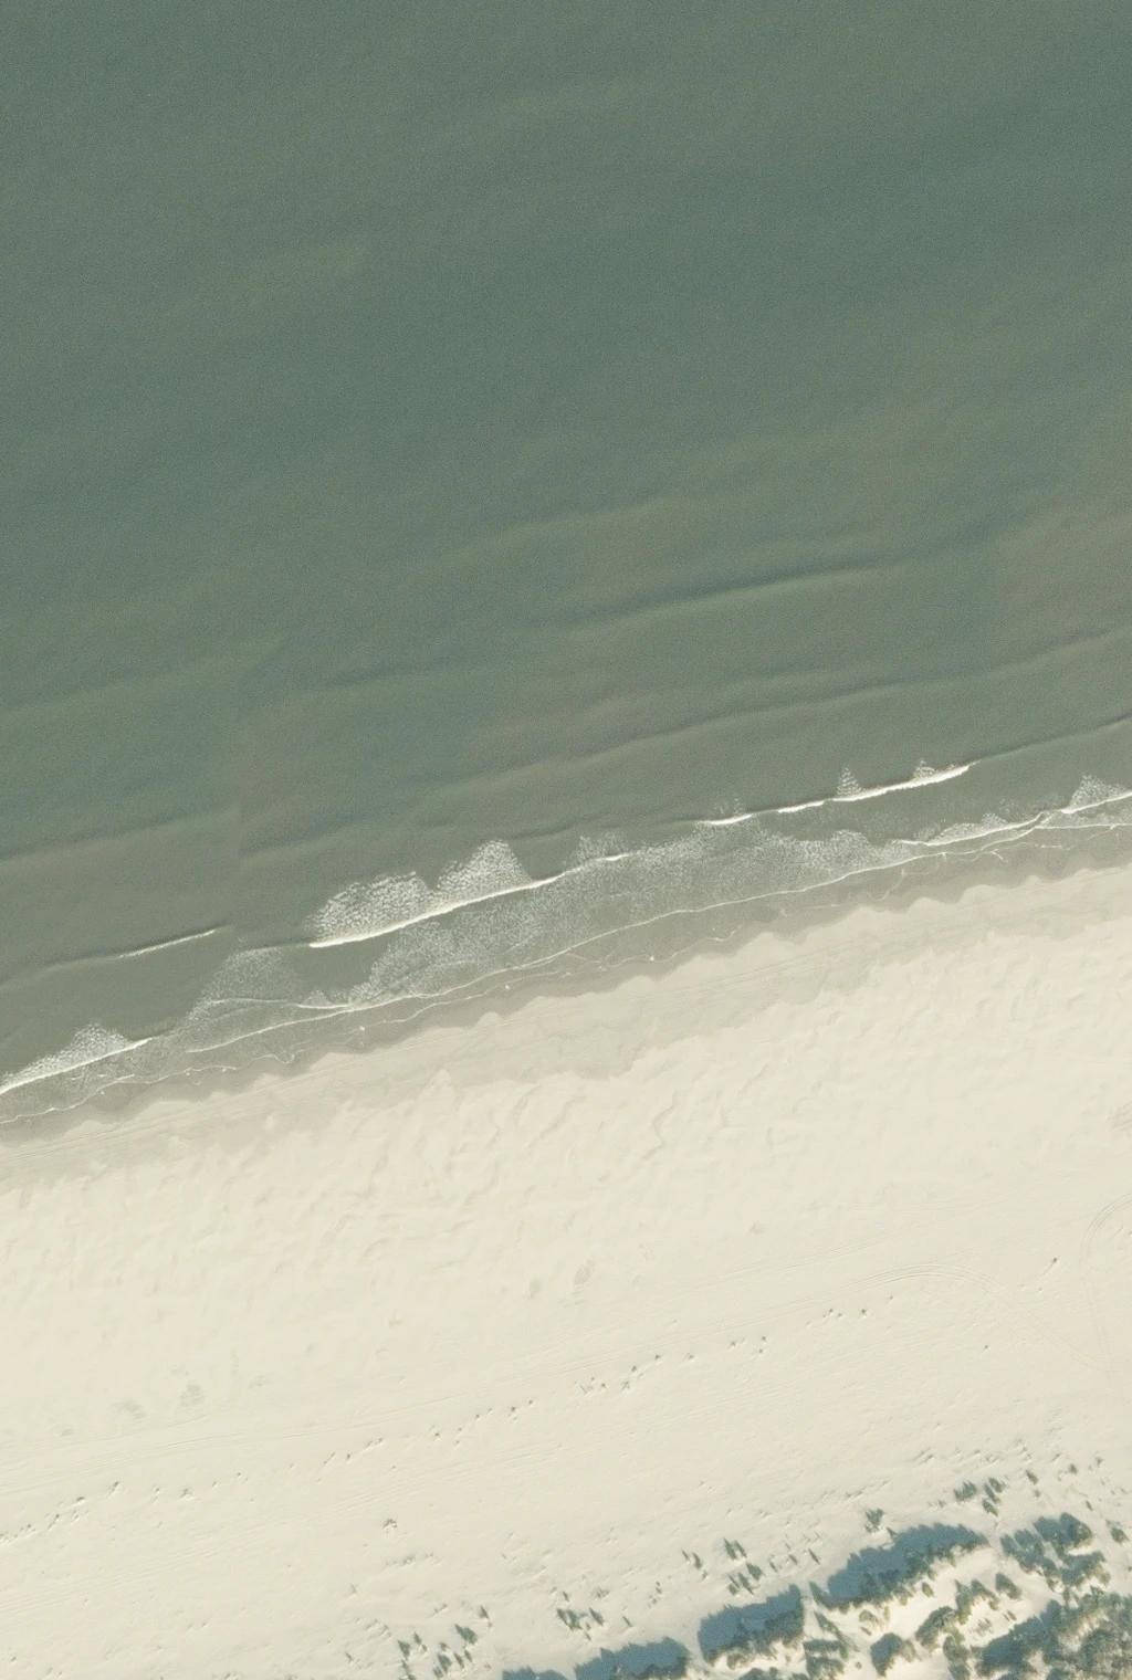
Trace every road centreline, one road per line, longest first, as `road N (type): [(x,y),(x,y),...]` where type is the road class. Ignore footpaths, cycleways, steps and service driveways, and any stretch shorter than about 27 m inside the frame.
road 1 (track): [(1131,1492),(1019,1309)]

